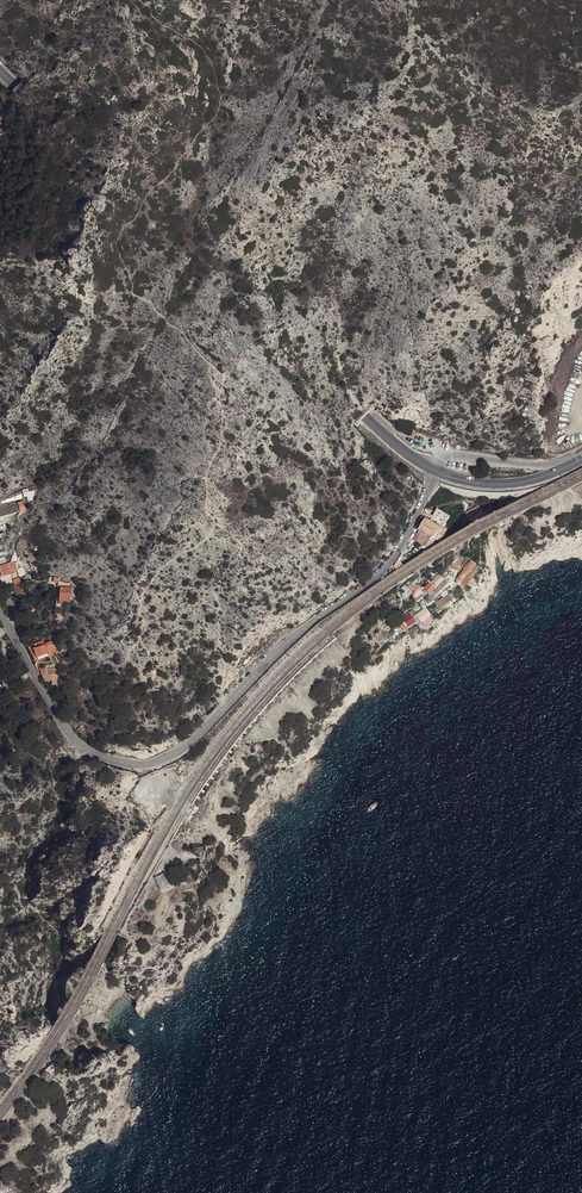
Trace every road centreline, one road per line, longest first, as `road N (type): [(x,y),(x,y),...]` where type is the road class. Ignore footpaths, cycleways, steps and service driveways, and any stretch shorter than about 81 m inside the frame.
road 1 (residential): [(437,472),(383,573),(303,628),(194,740),(155,762),(116,762),(77,743),(0,613)]
road 2 (primary): [(0,70),(399,448),(437,472)]
road 3 (primary): [(437,472),(501,485),(581,459)]

